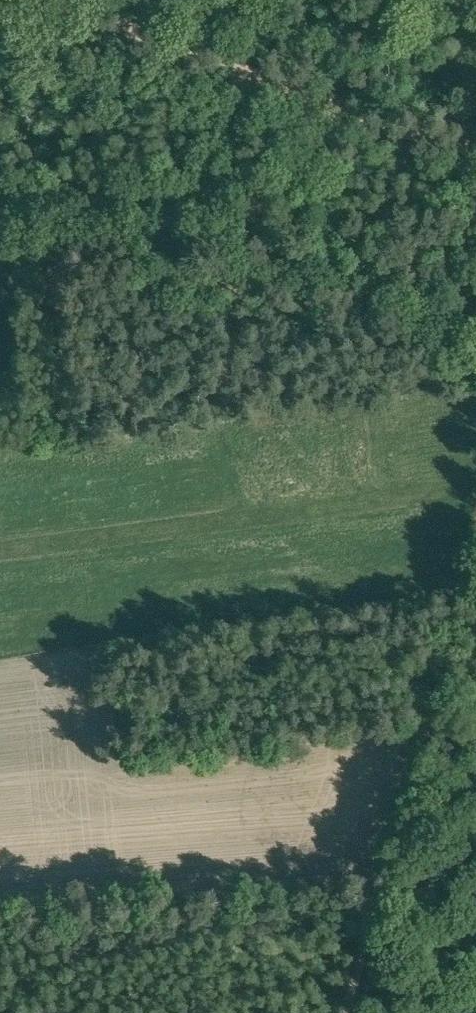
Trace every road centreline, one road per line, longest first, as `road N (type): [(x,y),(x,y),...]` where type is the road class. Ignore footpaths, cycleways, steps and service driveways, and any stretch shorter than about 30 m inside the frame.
road 1 (track): [(349,1012),(475,543)]
road 2 (track): [(475,152),(63,0)]

